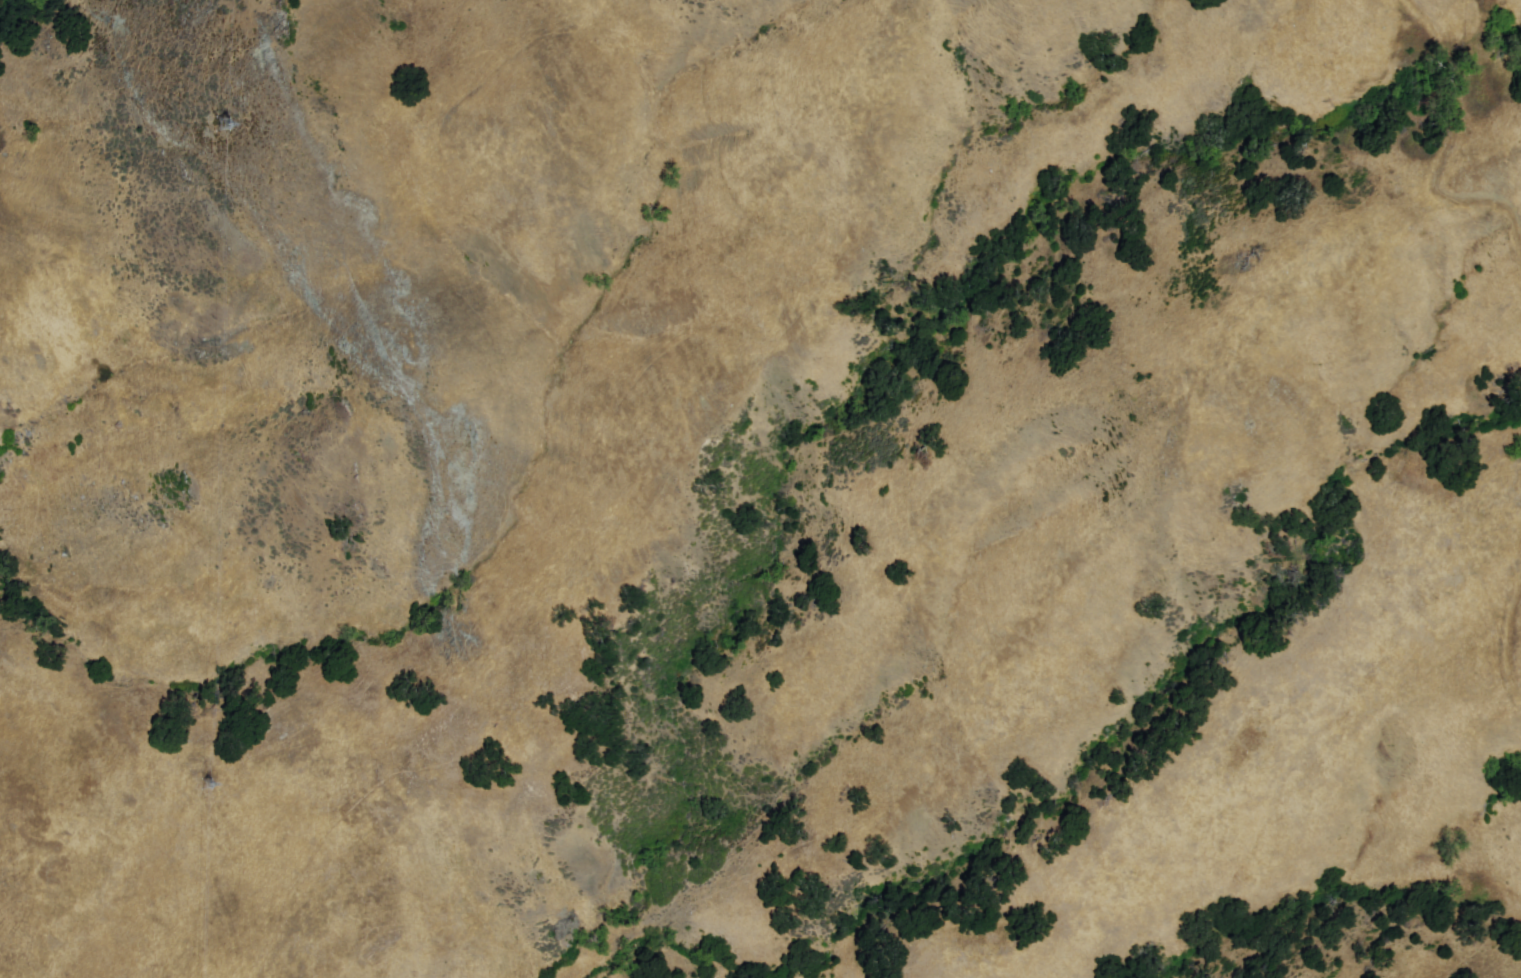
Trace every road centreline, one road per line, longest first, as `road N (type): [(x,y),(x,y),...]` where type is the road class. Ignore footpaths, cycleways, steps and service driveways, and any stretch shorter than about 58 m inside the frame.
road 1 (track): [(1520,258),(1503,211),(1438,192),(1435,166),(1483,81),(1439,42),(1414,0)]
road 2 (track): [(1520,688),(1503,655),(1520,572)]

